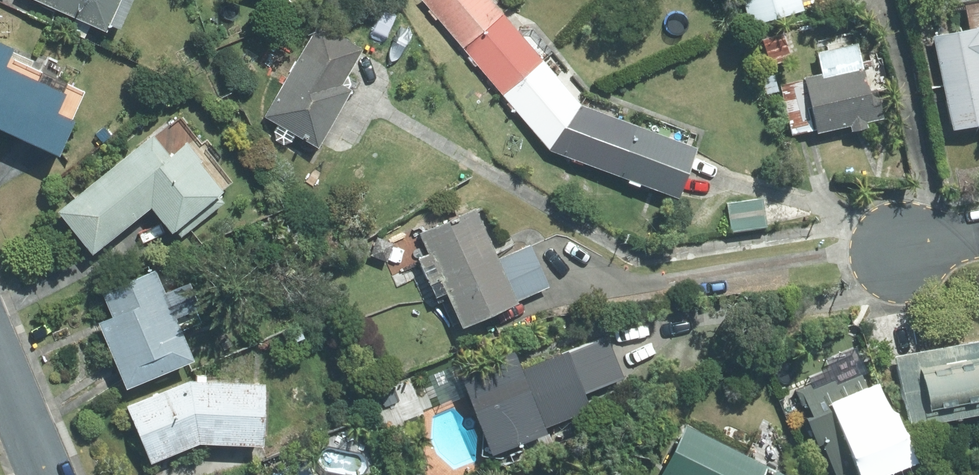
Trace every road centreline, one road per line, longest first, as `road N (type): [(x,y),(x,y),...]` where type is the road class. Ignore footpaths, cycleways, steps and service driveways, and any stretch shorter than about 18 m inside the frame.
road 1 (residential): [(0,363),(49,474)]

